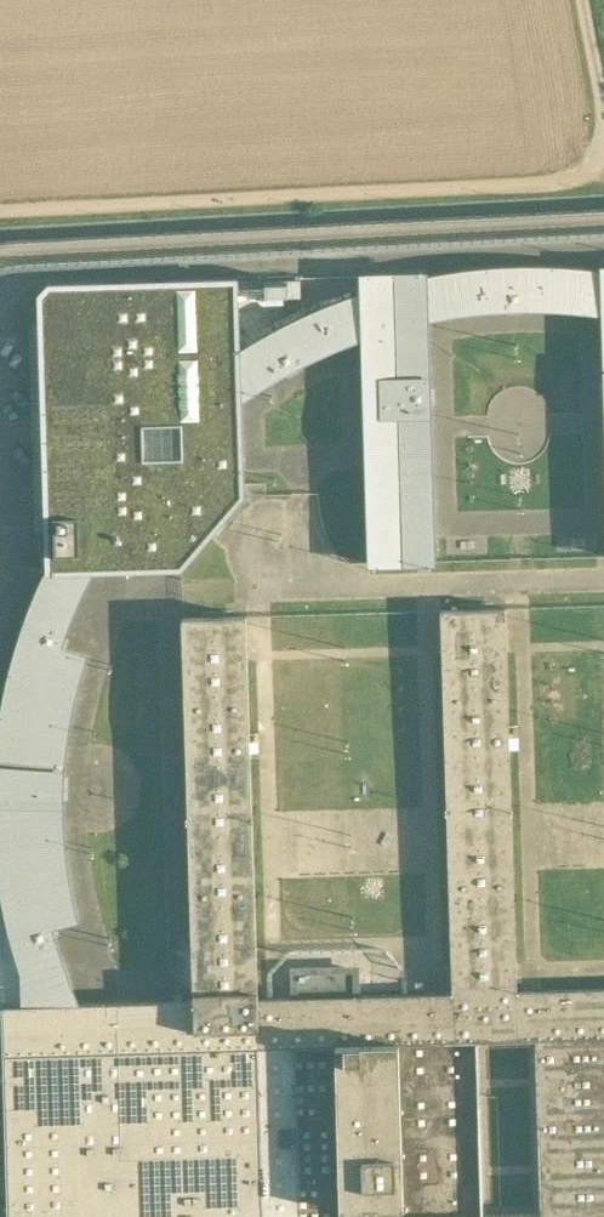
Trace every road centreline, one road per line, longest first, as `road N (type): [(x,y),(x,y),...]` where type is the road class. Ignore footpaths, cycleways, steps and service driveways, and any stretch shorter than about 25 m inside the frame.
road 1 (track): [(603,184),(0,212)]
road 2 (track): [(584,0),(603,131)]

